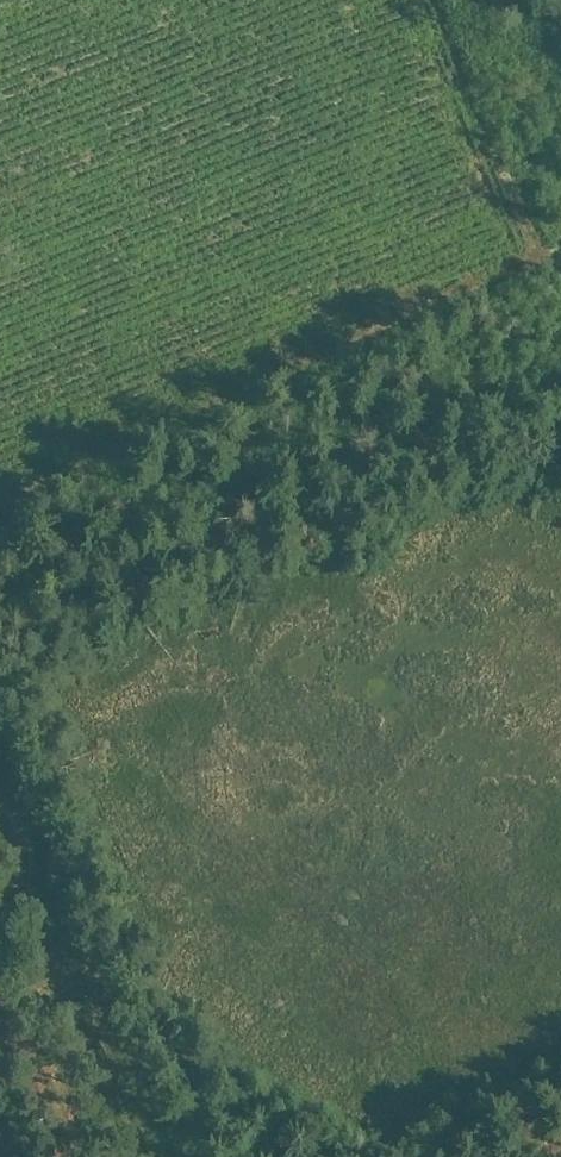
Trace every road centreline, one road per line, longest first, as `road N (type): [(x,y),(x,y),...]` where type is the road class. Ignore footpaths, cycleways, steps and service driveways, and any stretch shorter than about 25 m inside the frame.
road 1 (track): [(0,818),(149,1156)]

